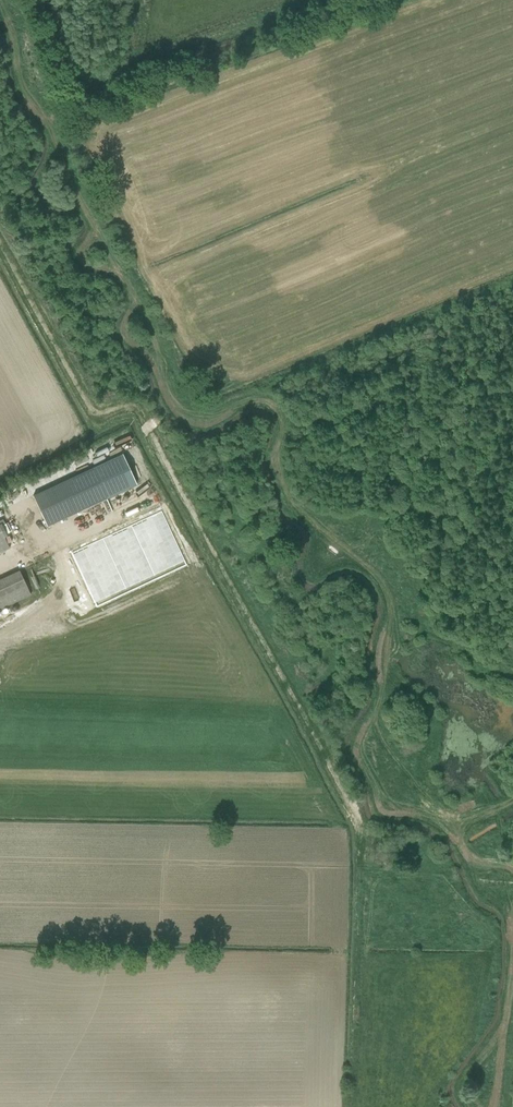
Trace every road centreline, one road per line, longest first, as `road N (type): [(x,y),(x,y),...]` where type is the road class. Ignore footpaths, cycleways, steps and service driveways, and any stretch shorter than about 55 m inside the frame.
road 1 (track): [(0,7),(25,97),(46,122),(144,320),(174,405),(201,418),(256,402),(275,407),(281,422),(273,464),(295,507),(350,550),(390,598),(373,722),(417,798),(449,834)]
road 2 (track): [(511,915),(506,1025),(464,1080),(468,1106)]

